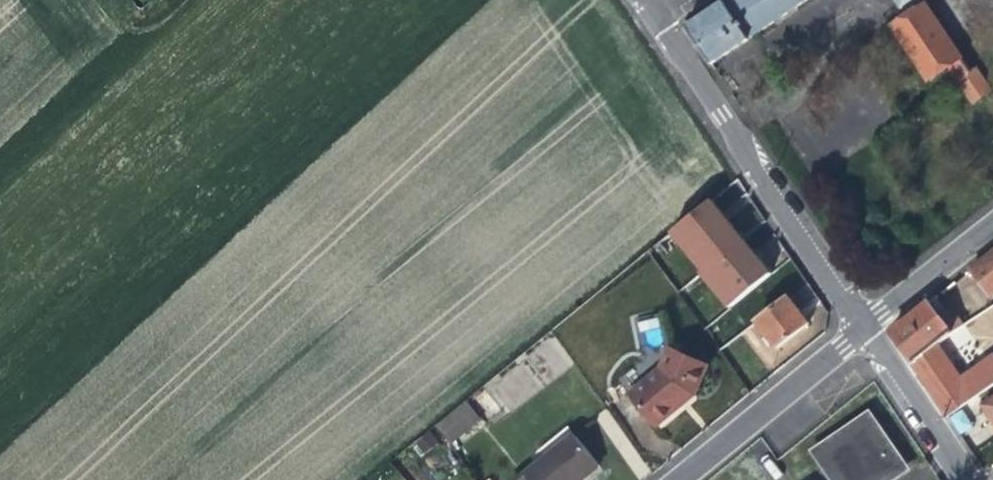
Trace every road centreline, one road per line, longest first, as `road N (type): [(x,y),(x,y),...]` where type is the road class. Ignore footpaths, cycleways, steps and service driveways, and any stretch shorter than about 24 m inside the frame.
road 1 (residential): [(862,328),(649,11)]
road 2 (residential): [(677,479),(862,328)]
road 3 (residential): [(964,479),(862,328)]
road 4 (residential): [(862,328),(992,223)]

